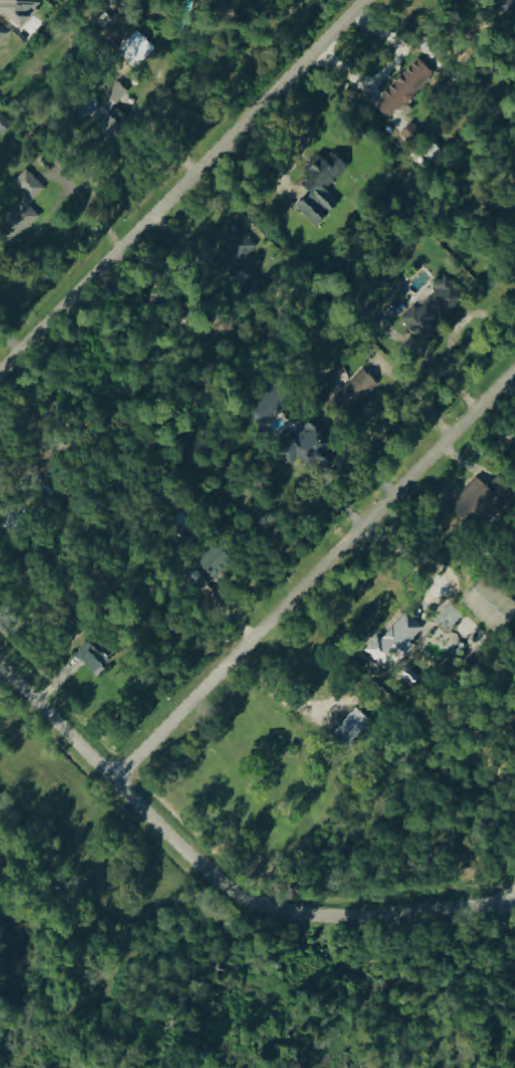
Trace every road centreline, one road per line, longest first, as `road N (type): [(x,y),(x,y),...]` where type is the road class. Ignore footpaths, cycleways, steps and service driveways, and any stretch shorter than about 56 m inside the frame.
road 1 (residential): [(0,664),(195,860),(257,902),(330,915),(514,907)]
road 2 (residential): [(114,779),(514,373)]
road 3 (residential): [(367,0),(0,374)]

